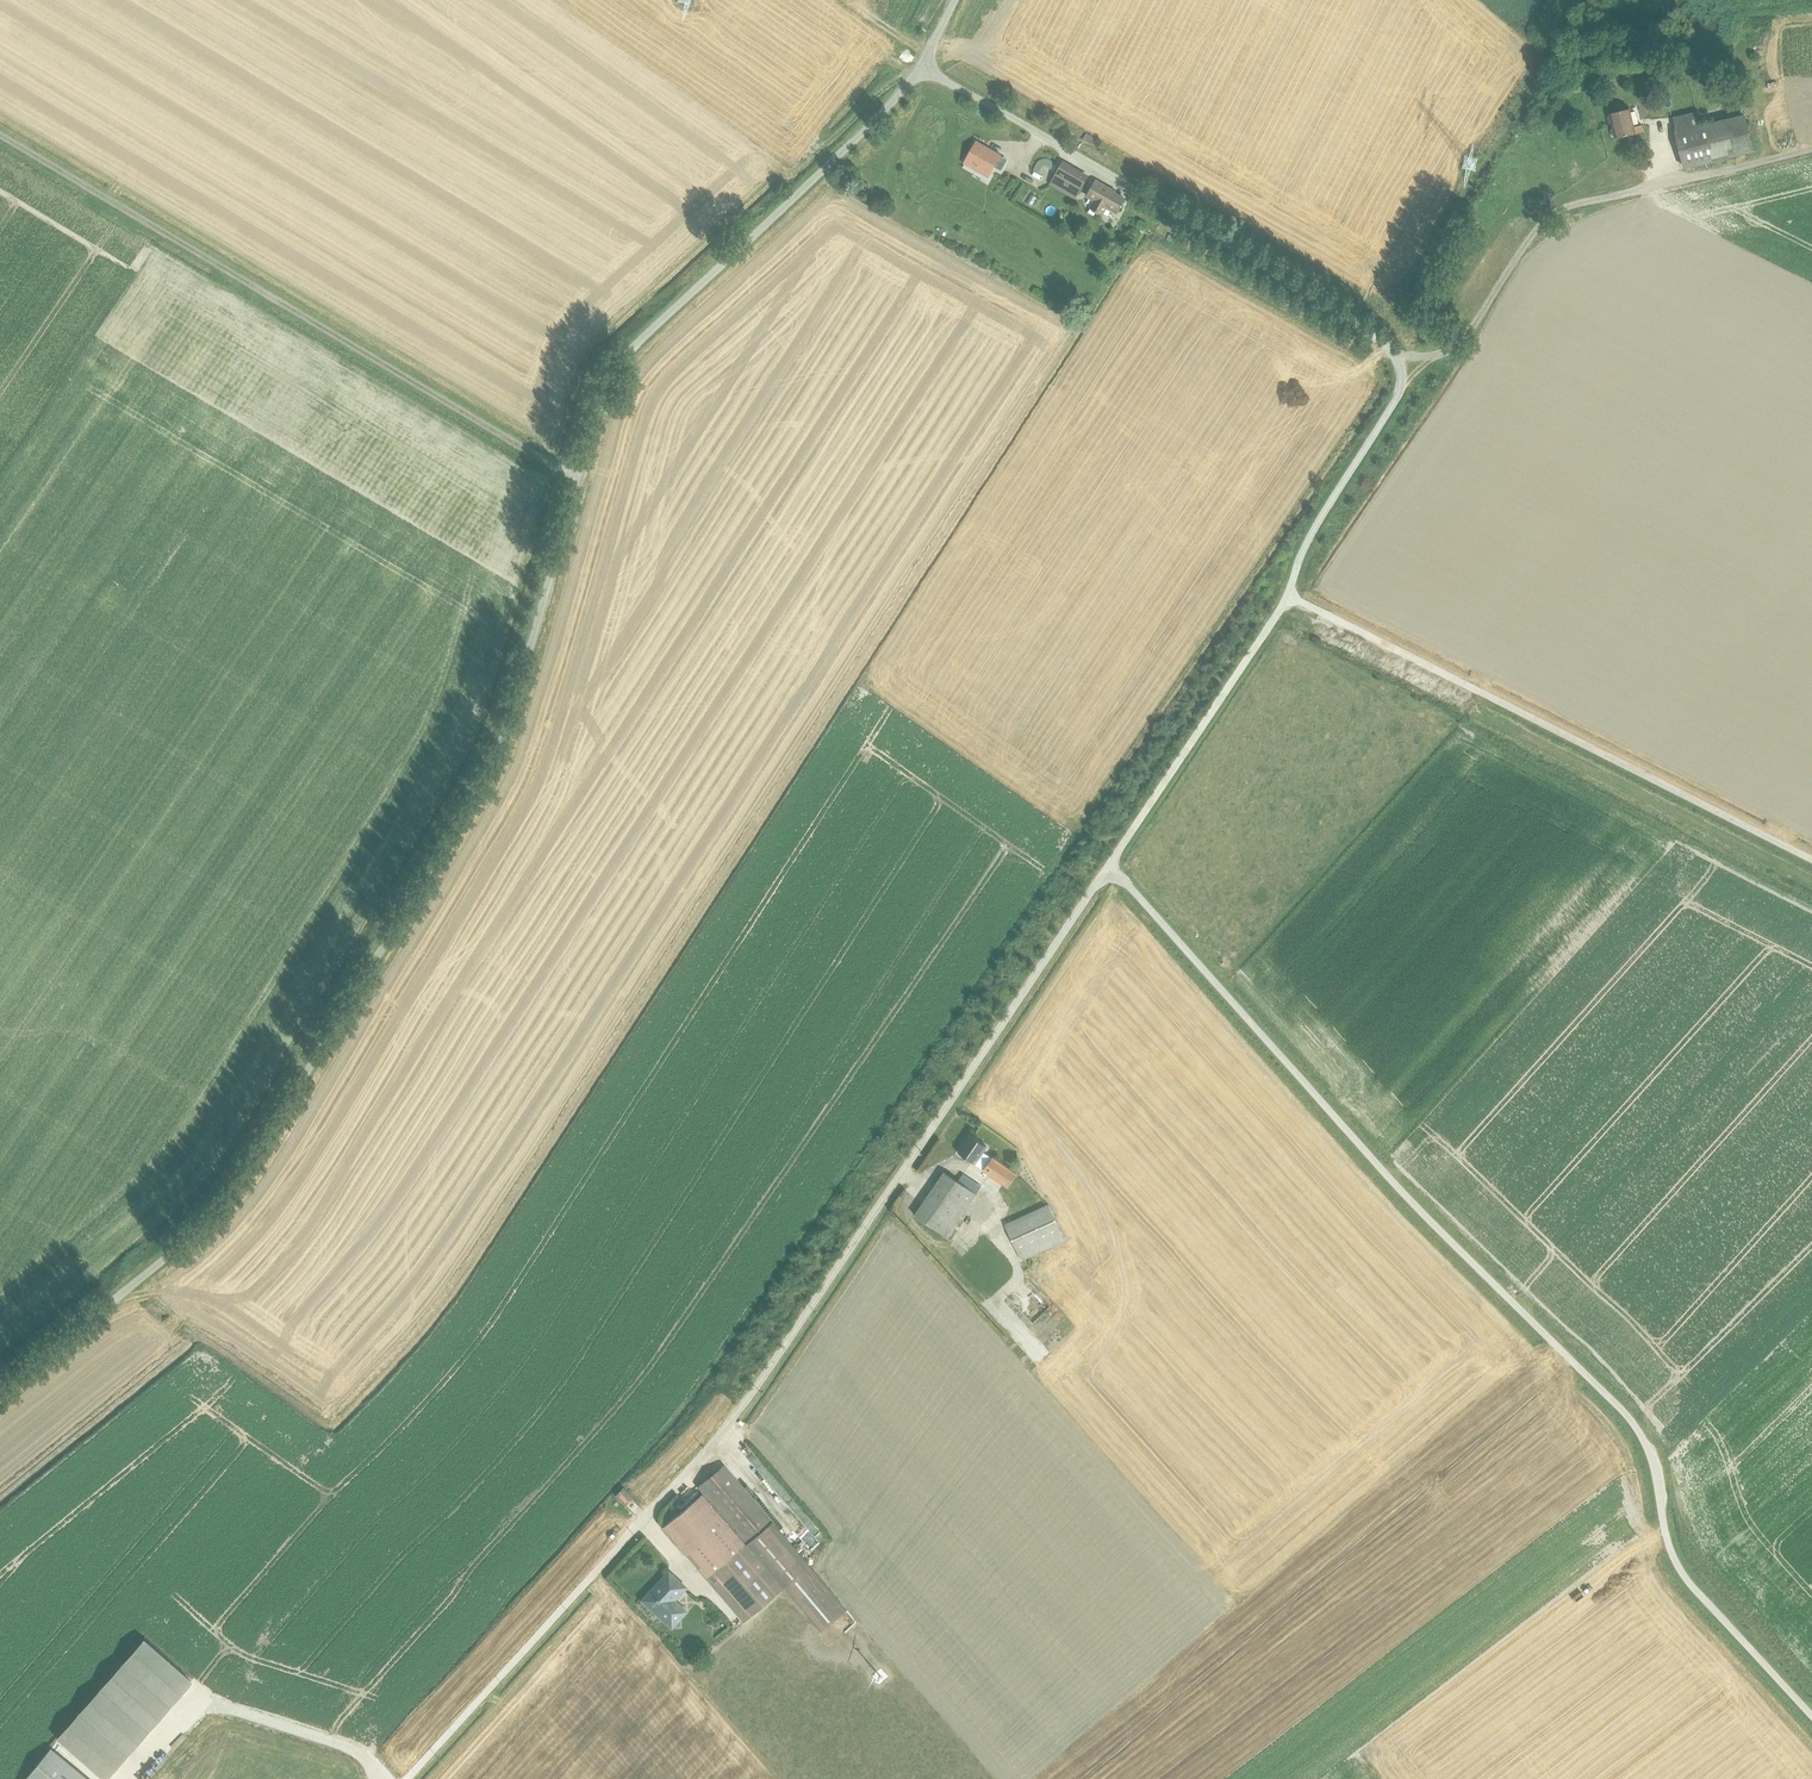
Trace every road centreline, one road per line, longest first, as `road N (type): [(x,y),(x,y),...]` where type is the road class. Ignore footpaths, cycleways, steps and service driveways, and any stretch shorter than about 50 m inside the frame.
road 1 (unclassified): [(0,1395),(219,1213),(483,782),(507,730),(600,399),(619,363),(923,68)]
road 2 (unclassified): [(406,1778),(728,1431),(1108,868)]
road 3 (unclassified): [(1811,1719),(1685,1580),(1660,1511),(1653,1458),(1624,1412),(1360,1144),(1108,868)]
road 4 (unclassified): [(1288,595),(1306,544),(1399,393),(1394,354),(1265,267),(923,68)]
road 5 (track): [(0,135),(579,477)]
road 6 (unclassified): [(1811,859),(1288,595)]
road 7 (track): [(1394,354),(1442,354),(1456,345),(1536,231),(1568,207),(1811,152)]
road 8 (unclassified): [(1108,868),(1288,595)]

